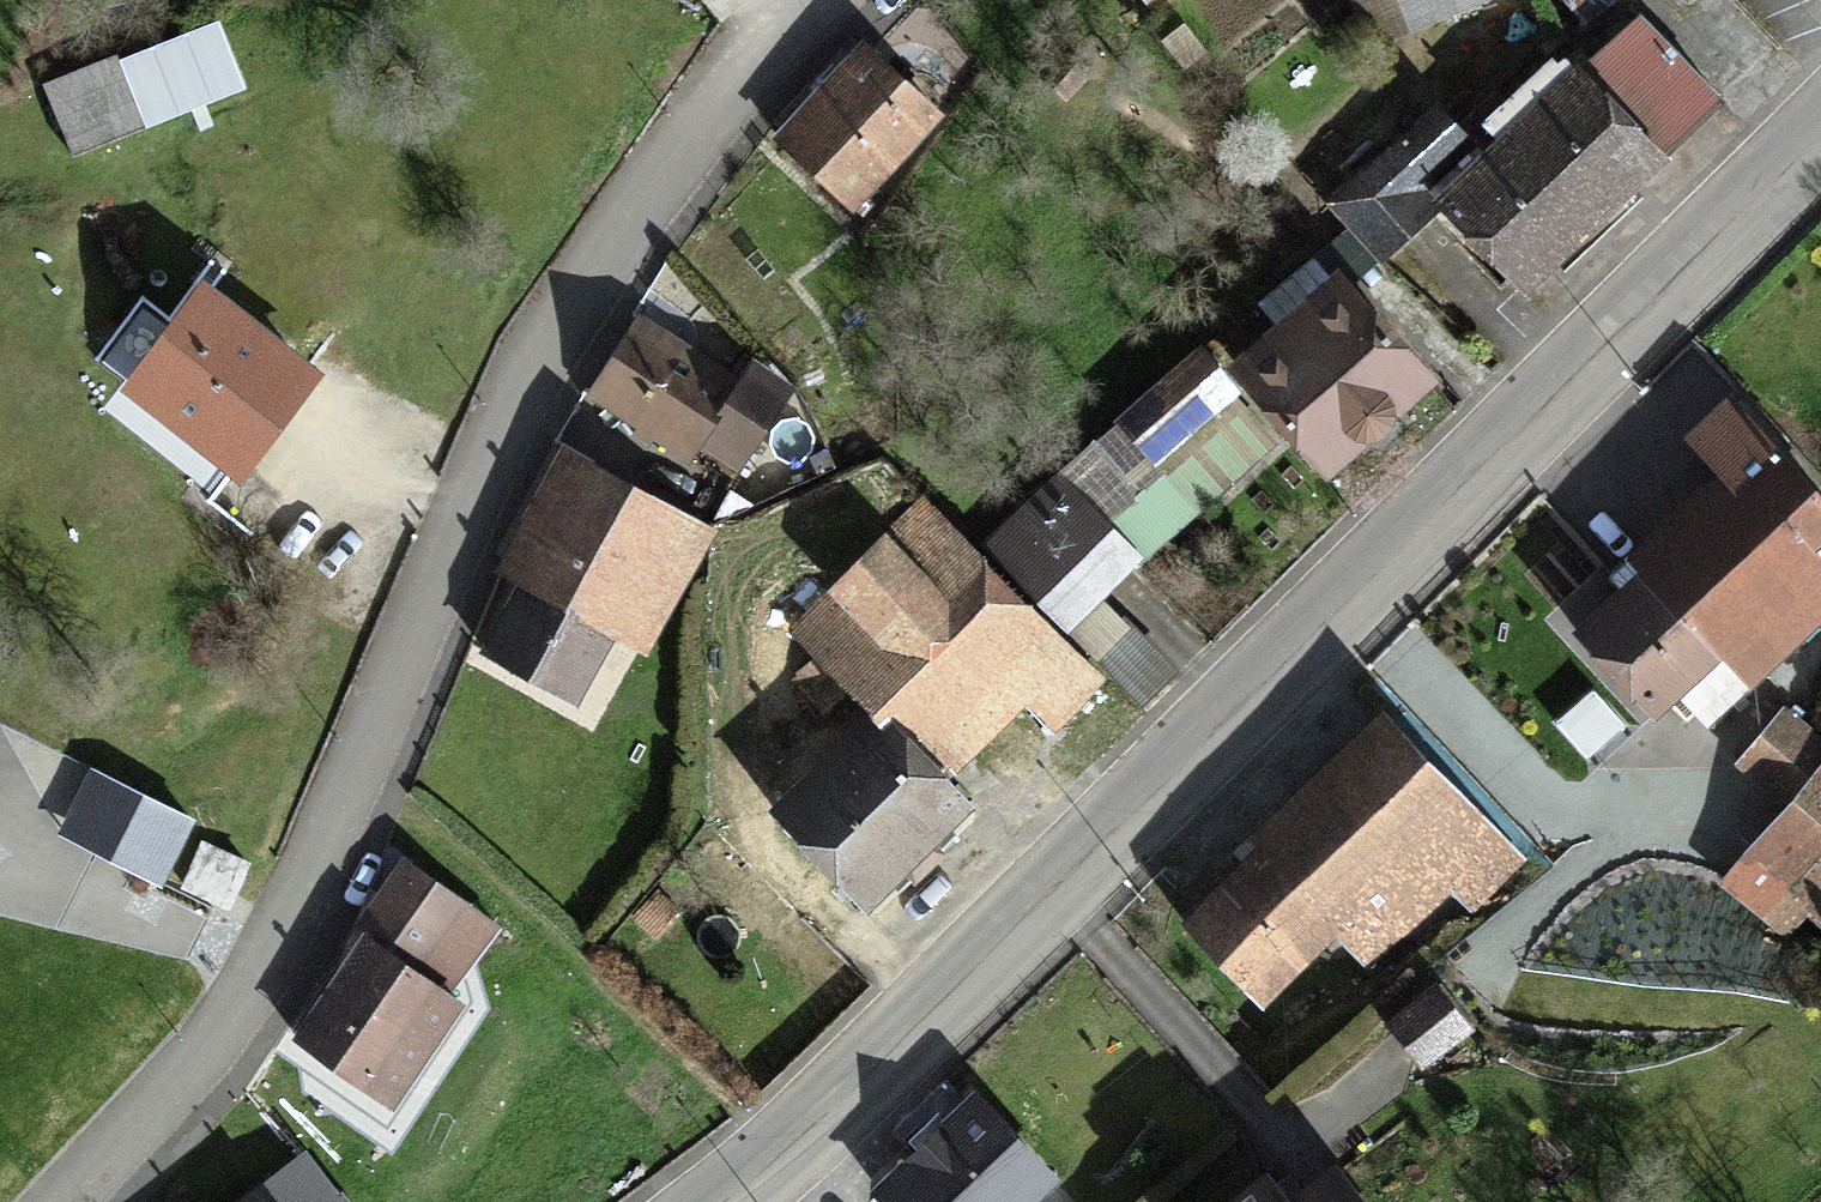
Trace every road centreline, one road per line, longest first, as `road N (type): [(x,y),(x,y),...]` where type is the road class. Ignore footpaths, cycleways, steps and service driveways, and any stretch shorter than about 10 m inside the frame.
road 1 (tertiary): [(722,1201),(804,1139),(1820,137)]
road 2 (residential): [(87,1201),(277,974),(376,764),(536,372),(770,52),(842,0)]

